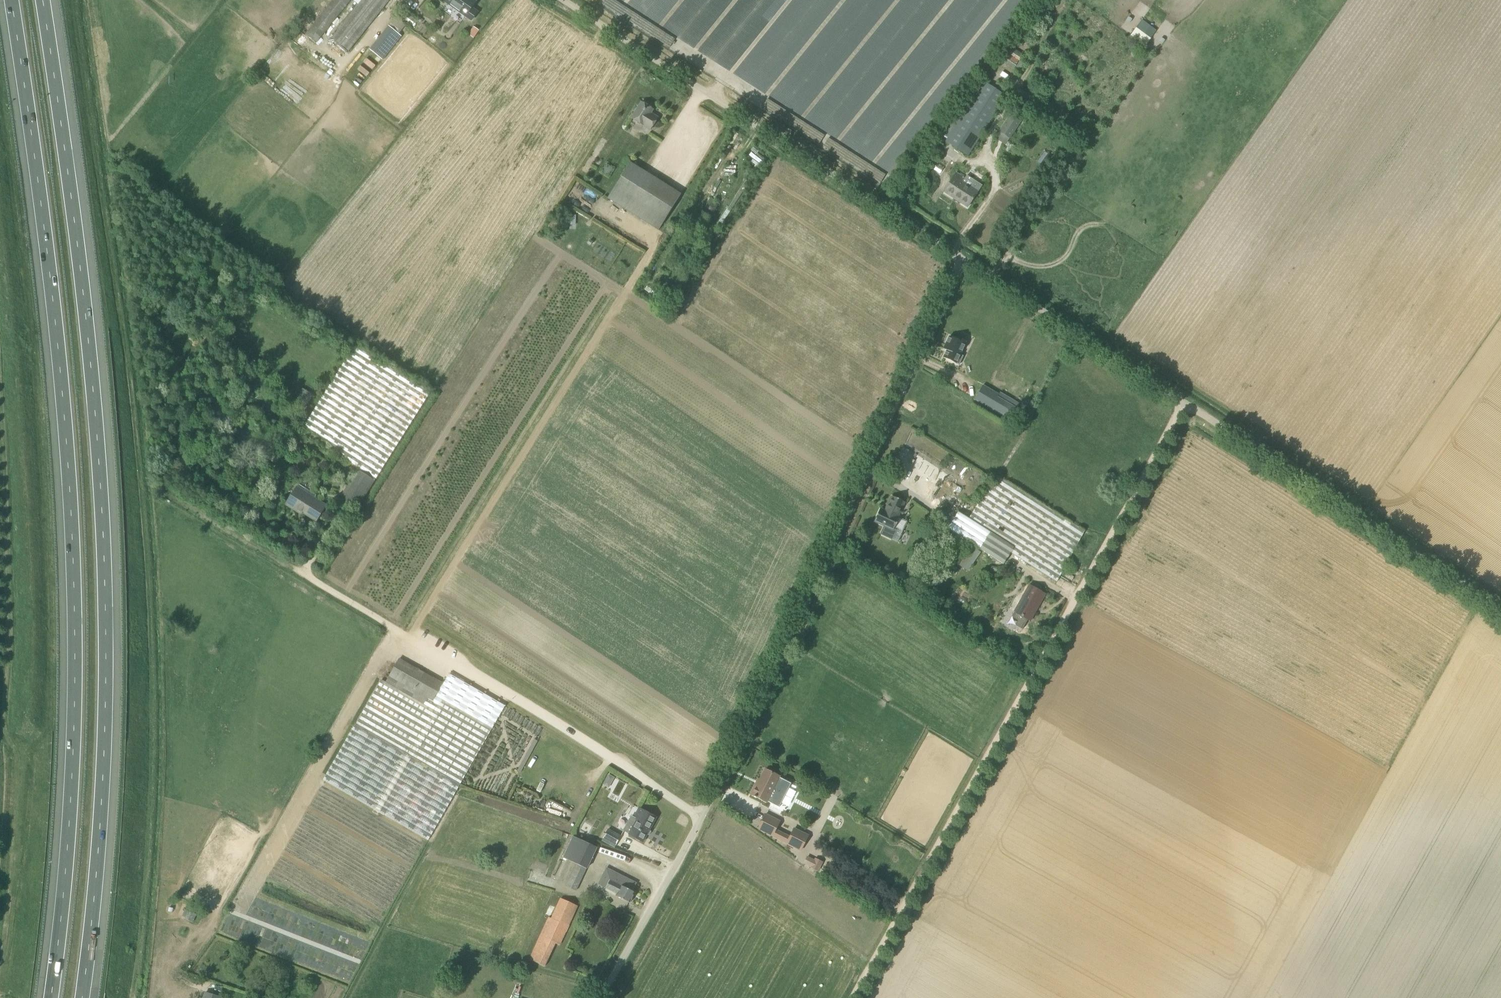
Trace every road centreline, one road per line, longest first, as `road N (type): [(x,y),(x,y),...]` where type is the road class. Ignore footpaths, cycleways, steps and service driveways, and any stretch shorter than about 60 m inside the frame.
road 1 (motorway): [(83,997),(105,727),(105,555),(78,251),(42,0)]
road 2 (motorway): [(11,0),(47,254),(74,558),(73,748),(52,997)]
road 3 (unclassified): [(701,823),(958,260)]
road 4 (unclassified): [(560,0),(958,260)]
road 5 (unclassified): [(701,823),(303,572)]
road 6 (track): [(1044,668),(858,997)]
road 7 (unclassified): [(1500,619),(1185,411)]
road 8 (unclassified): [(1185,411),(1044,668)]
road 9 (unclassified): [(958,260),(1185,411)]
road 10 (unclassified): [(603,997),(701,823)]
road 11 (track): [(158,485),(303,572)]

